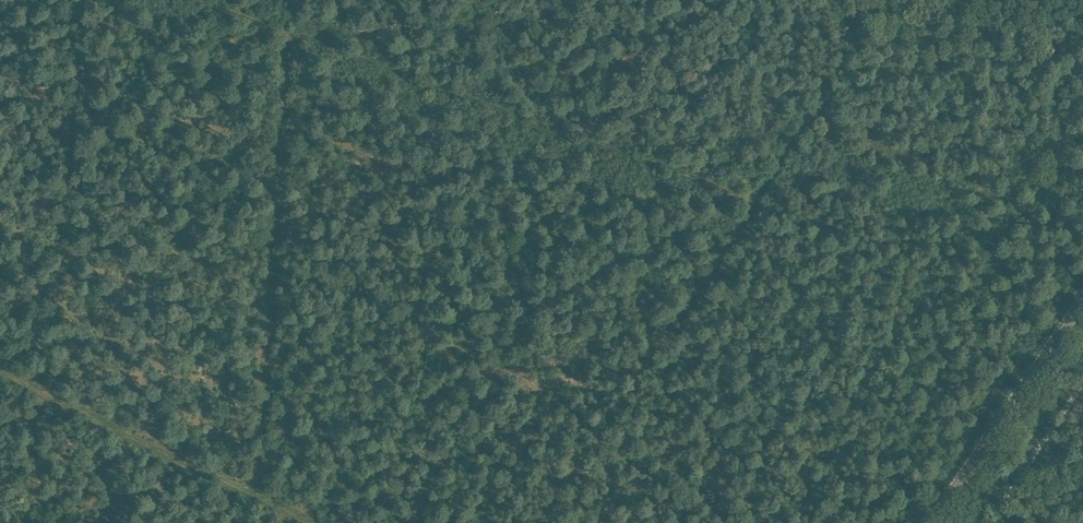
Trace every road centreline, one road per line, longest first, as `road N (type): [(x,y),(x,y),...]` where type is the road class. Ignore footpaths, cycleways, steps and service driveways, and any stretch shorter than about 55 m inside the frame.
road 1 (track): [(0,369),(317,522)]
road 2 (secondary): [(926,522),(1082,295)]

